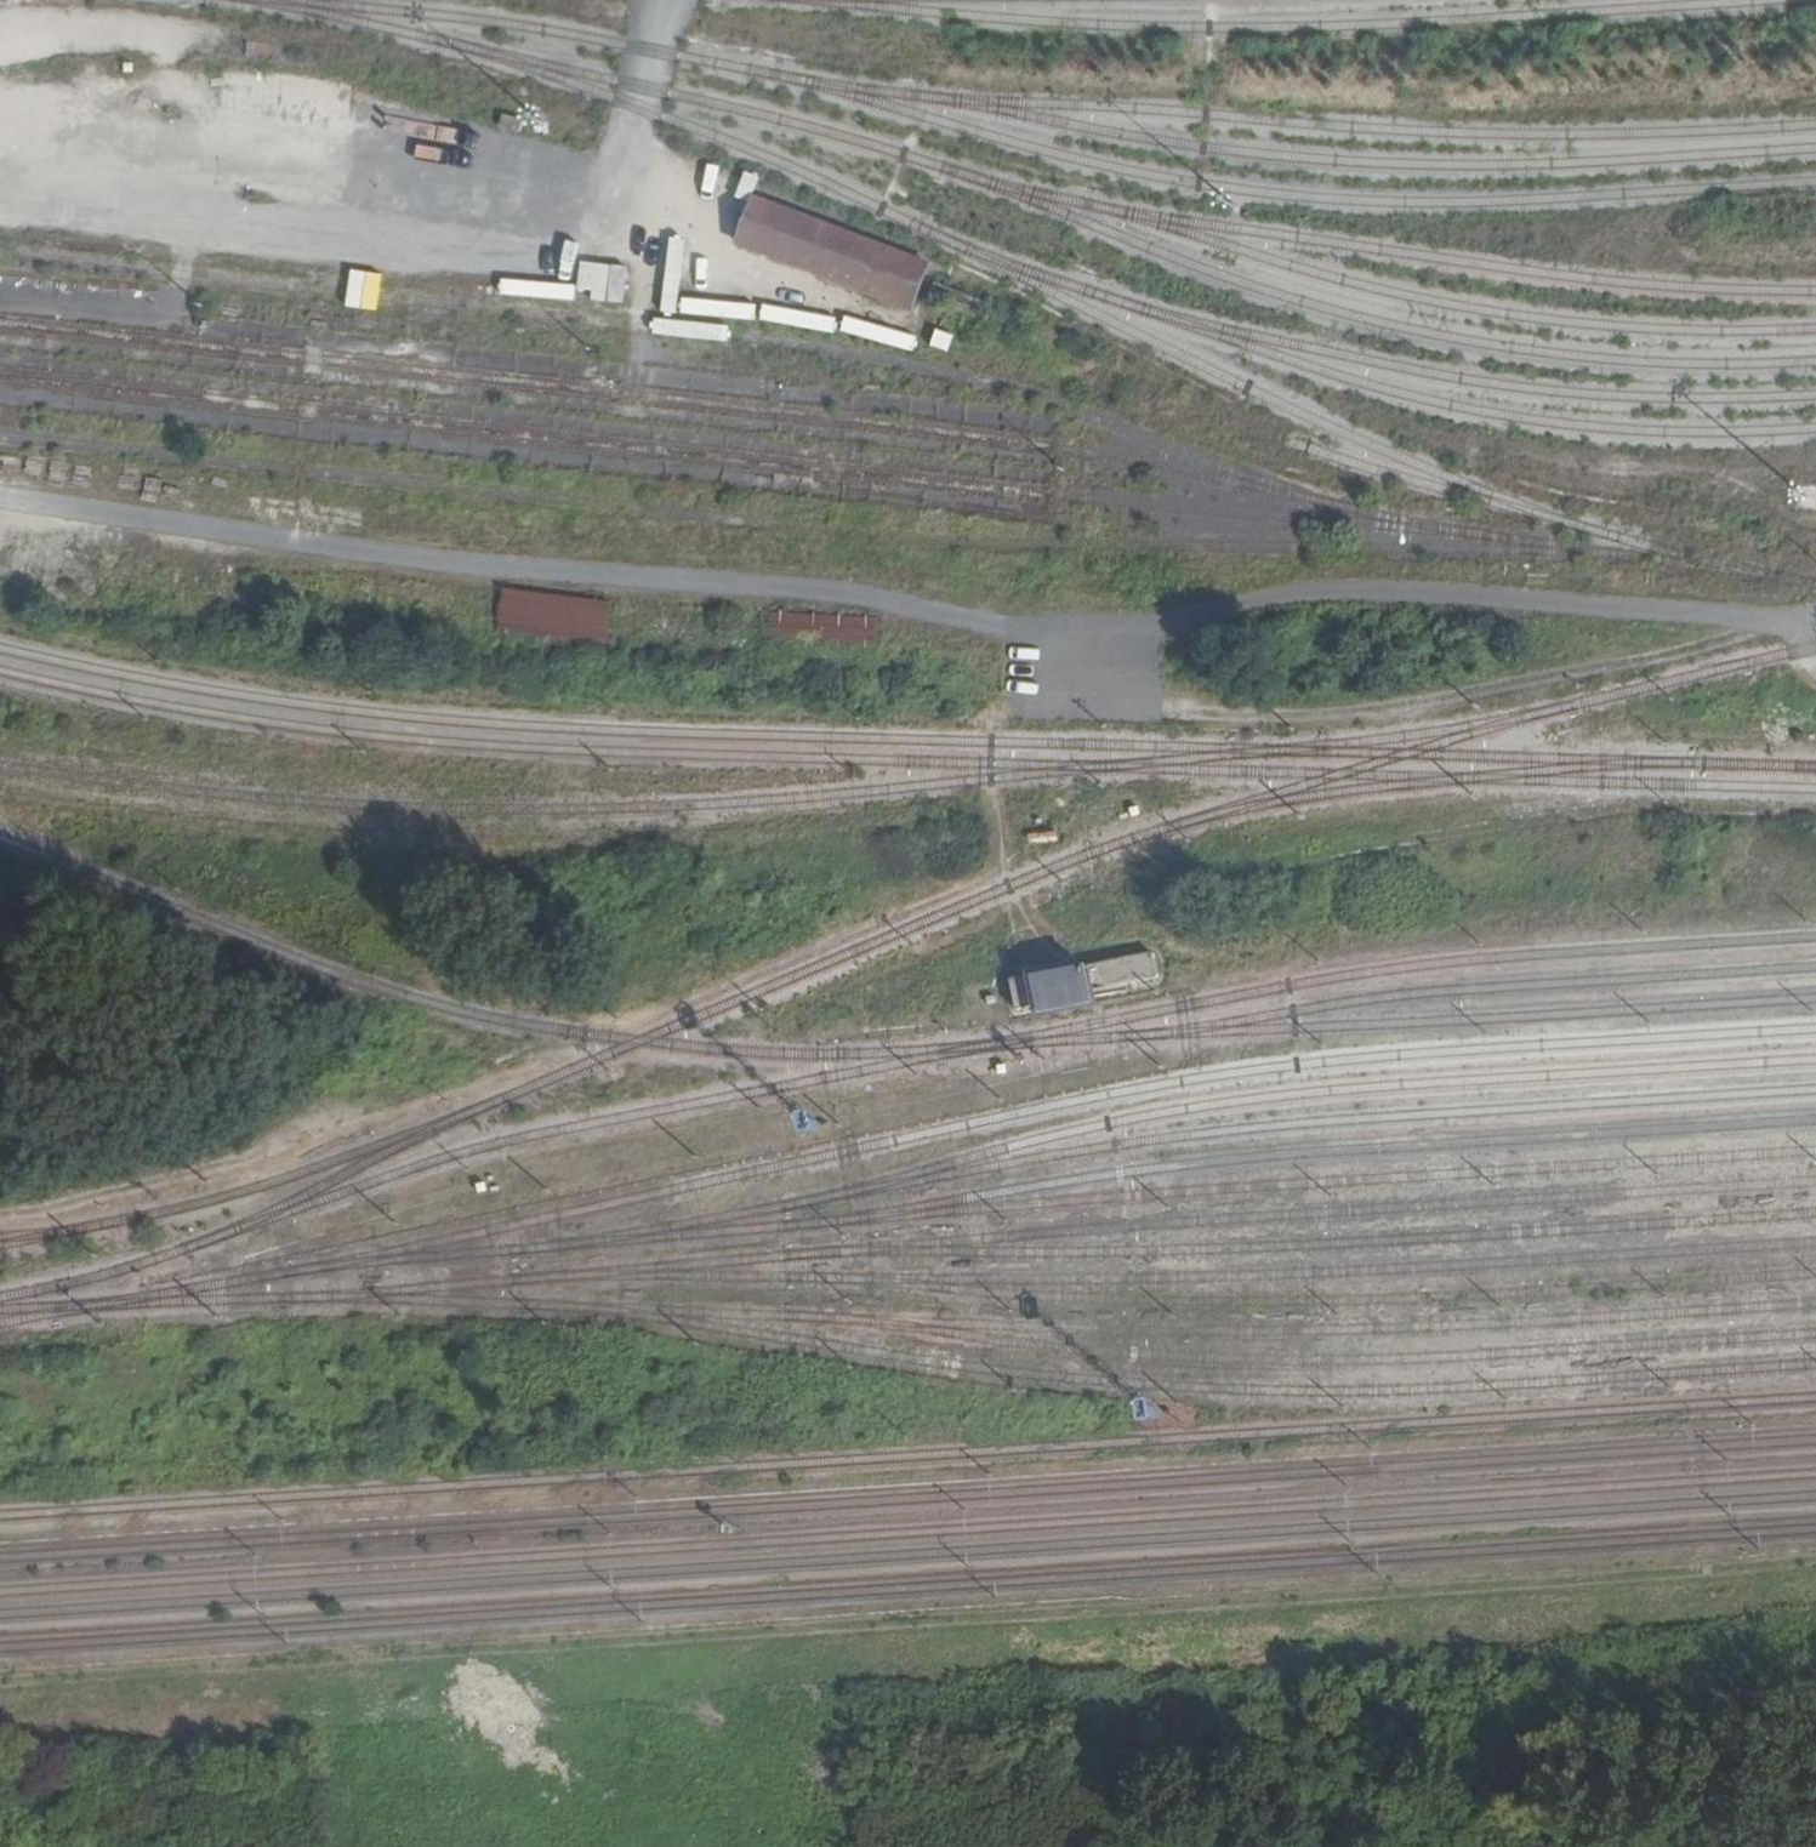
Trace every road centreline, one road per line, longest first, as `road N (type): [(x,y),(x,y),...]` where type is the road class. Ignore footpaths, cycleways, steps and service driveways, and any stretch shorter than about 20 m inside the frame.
road 1 (track): [(0,1680),(1114,1605),(1815,1568)]
road 2 (track): [(1087,832),(605,1038),(155,1182),(0,1213)]
road 3 (track): [(1786,628),(1384,583),(1246,593),(1096,618),(946,617)]

